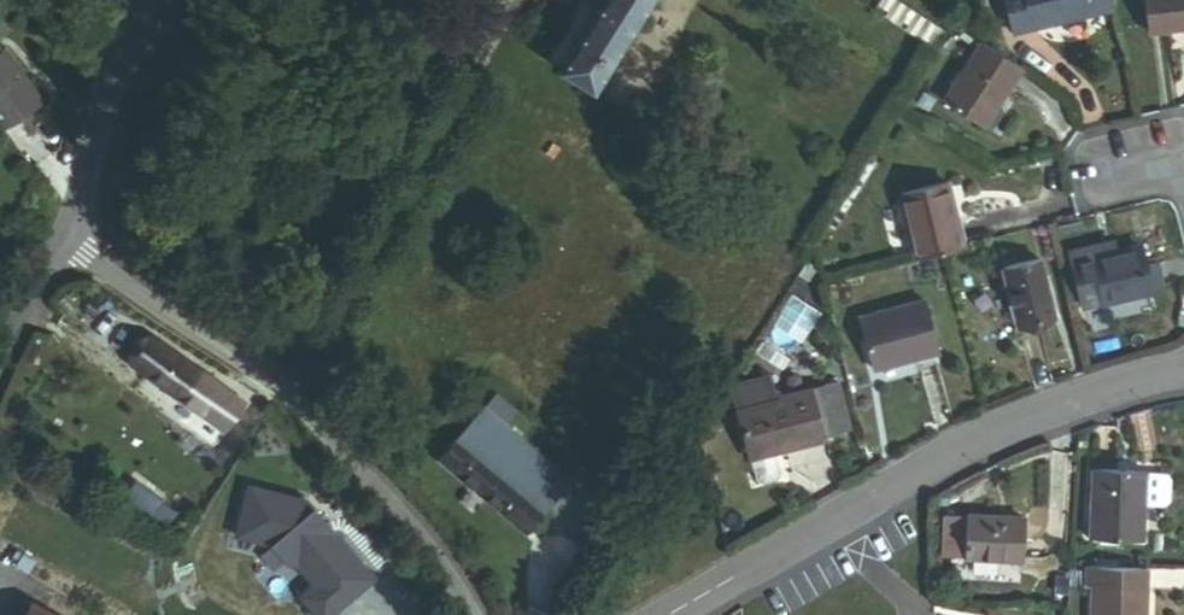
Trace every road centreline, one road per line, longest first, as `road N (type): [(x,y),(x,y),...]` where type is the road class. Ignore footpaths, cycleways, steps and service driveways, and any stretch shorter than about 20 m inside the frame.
road 1 (residential): [(63,239),(267,385),(419,541),(470,614)]
road 2 (residential): [(688,614),(966,451),(1105,395),(1183,376)]
road 3 (residential): [(63,239),(117,48)]
road 4 (residential): [(0,362),(63,239)]

